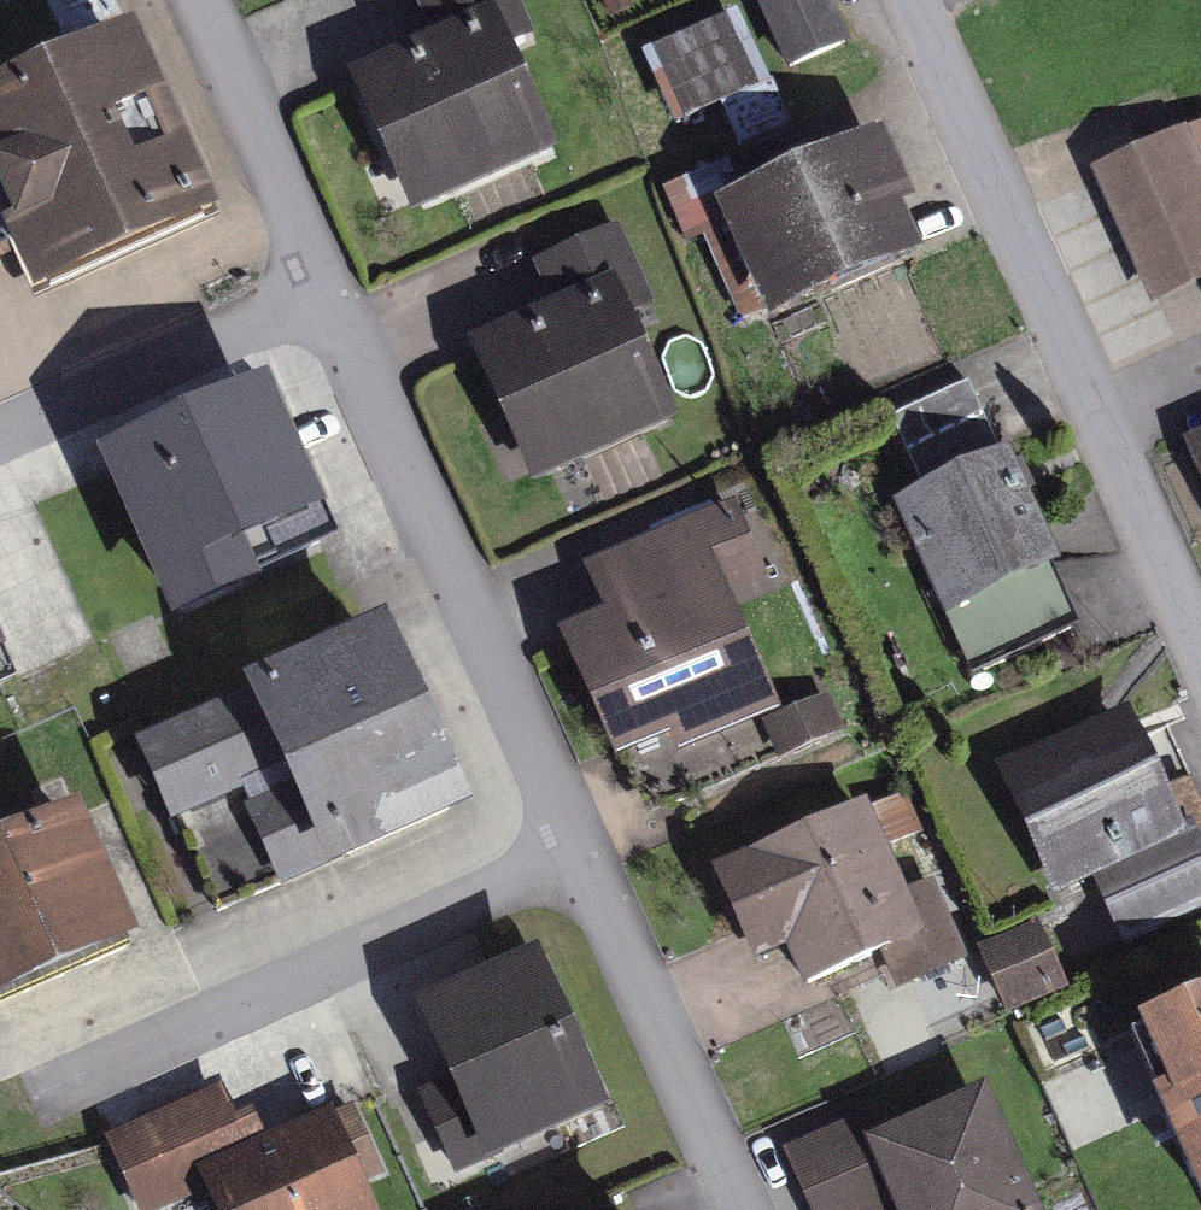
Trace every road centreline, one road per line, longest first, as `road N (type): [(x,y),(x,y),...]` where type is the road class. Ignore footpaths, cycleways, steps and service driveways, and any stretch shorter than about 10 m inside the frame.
road 1 (residential): [(1200,677),(902,0)]
road 2 (residential): [(583,872),(340,312)]
road 3 (residential): [(583,872),(62,1089)]
road 4 (residential): [(736,1209),(583,872)]
road 5 (residential): [(340,312),(0,450)]
road 6 (residential): [(340,312),(200,0)]

